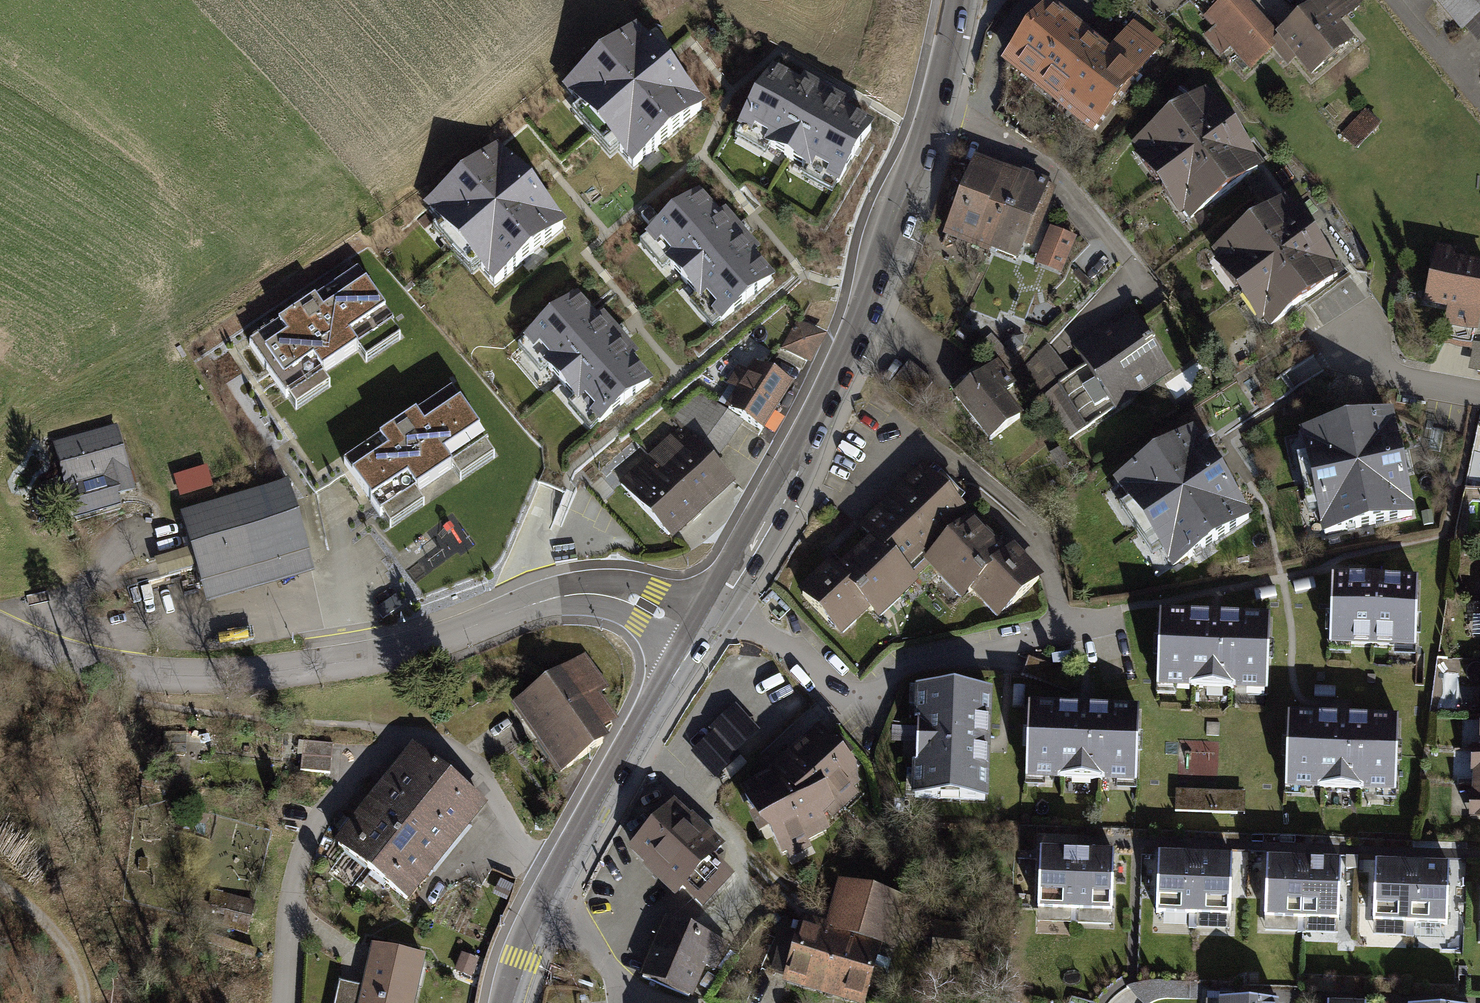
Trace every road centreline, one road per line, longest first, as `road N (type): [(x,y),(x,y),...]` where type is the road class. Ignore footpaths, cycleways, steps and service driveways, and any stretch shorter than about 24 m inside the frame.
road 1 (unclassified): [(0,635),(92,668),(211,678),(398,651),(532,602),(587,592),(631,597),(696,632)]
road 2 (tertiary): [(711,606),(854,338),(935,112),(961,0)]
road 3 (residential): [(285,1002),(303,850),(328,803),(400,742),(431,742),(461,760),(520,845),(564,868)]
road 4 (residential): [(711,606),(797,652),(834,690),(856,697),(879,692),(911,668),(1120,621)]
road 5 (tertiary): [(564,868),(696,632)]
road 6 (residential): [(1479,396),(1382,373),(1345,325)]
road 7 (track): [(0,882),(54,933),(86,1002)]

